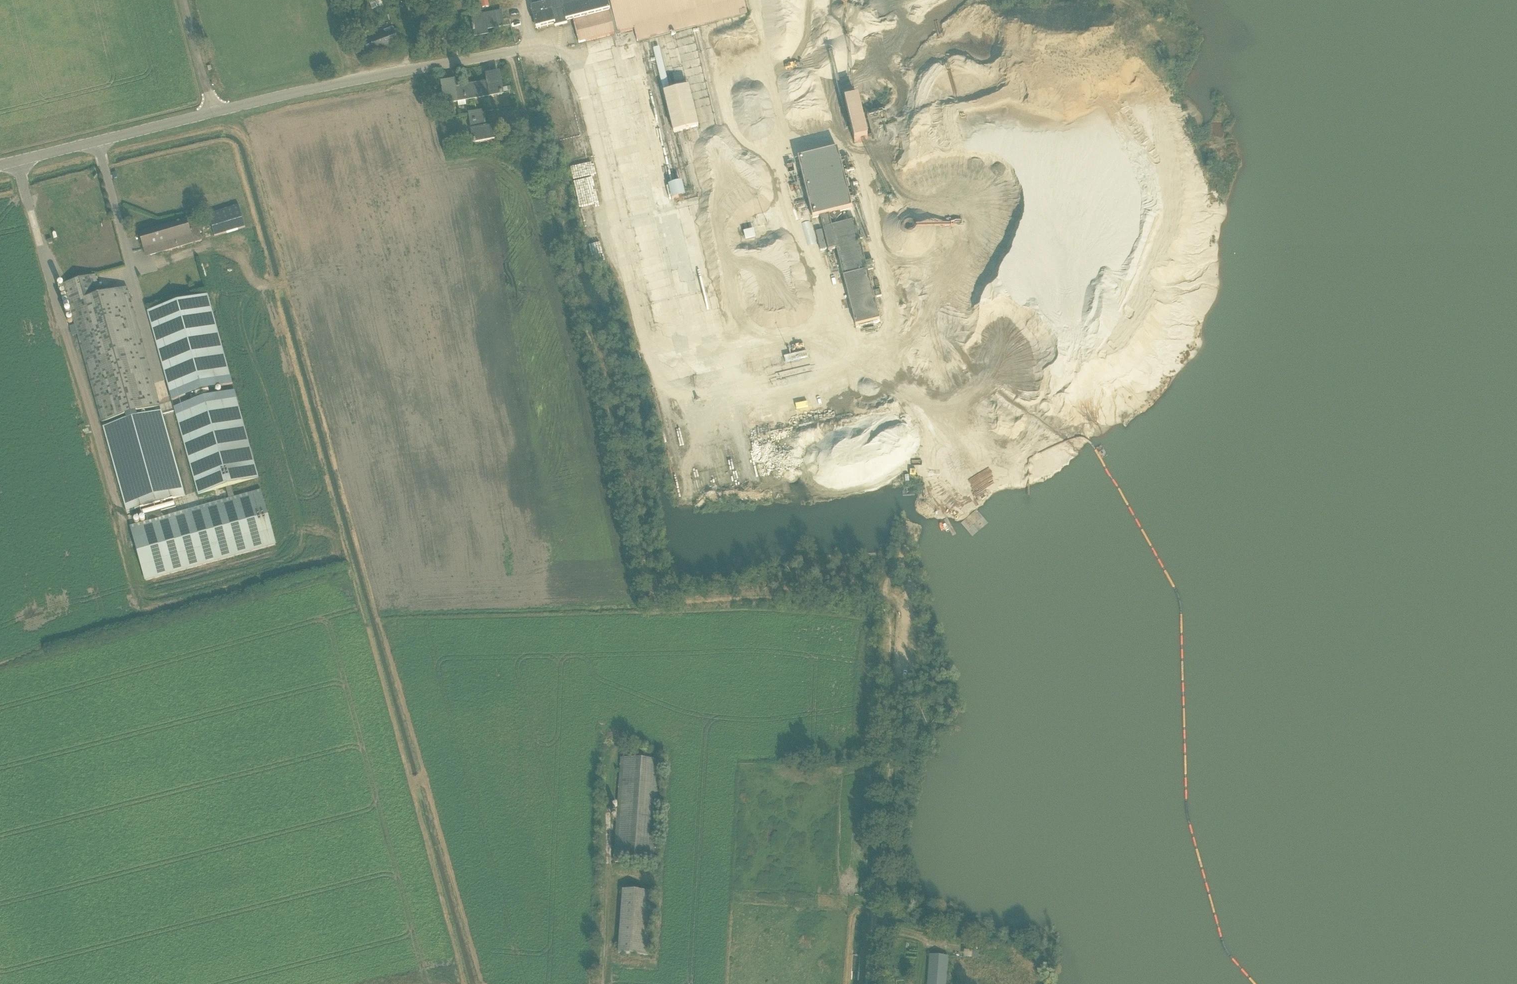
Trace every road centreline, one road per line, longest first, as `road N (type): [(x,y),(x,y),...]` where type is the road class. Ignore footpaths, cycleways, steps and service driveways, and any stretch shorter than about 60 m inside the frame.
road 1 (unclassified): [(0,166),(355,79),(510,51)]
road 2 (track): [(869,983),(890,782),(890,670)]

